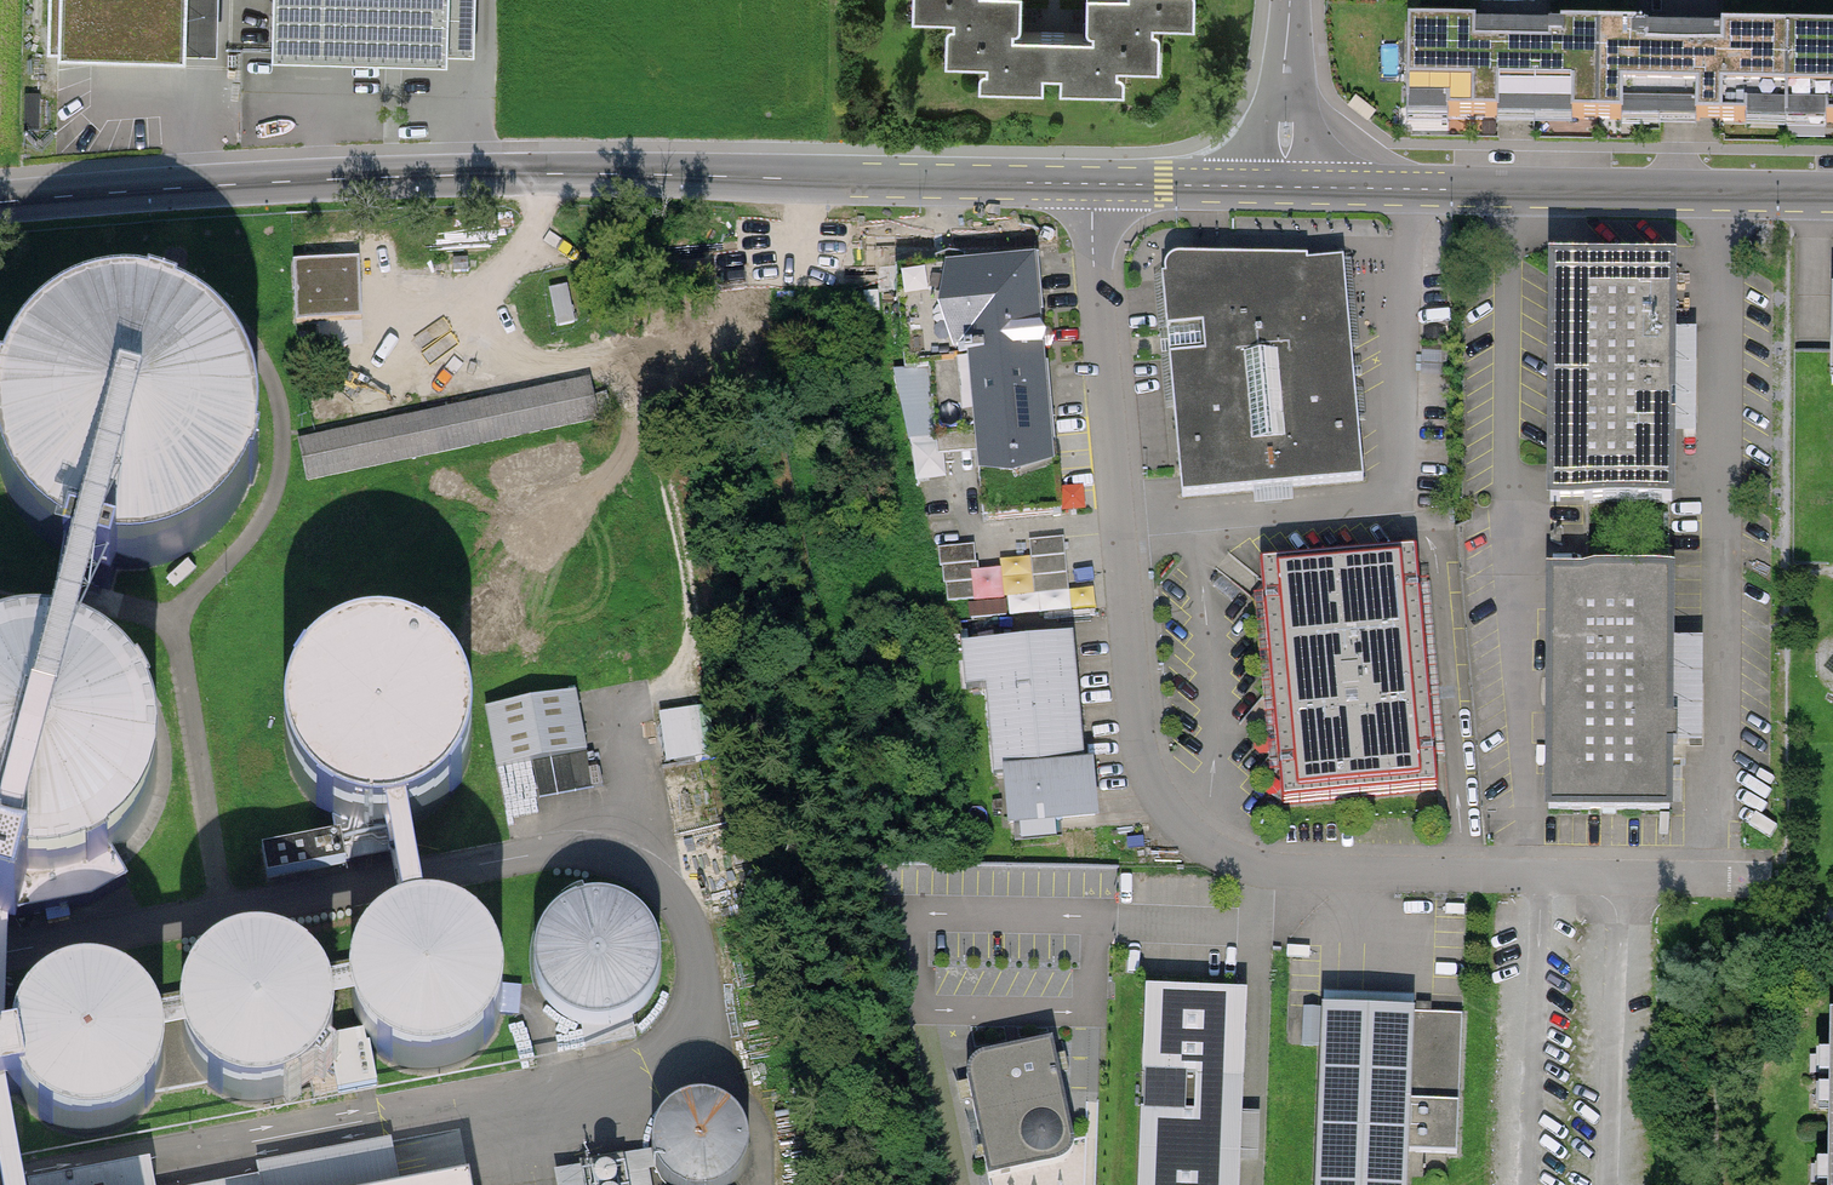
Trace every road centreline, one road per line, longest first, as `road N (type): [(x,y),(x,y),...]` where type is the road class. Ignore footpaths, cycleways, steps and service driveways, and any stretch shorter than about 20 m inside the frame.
road 1 (residential): [(1092,184),(1132,696),(1146,757),(1180,811),(1227,851),(1295,869),(1727,873),(1720,196)]
road 2 (tertiary): [(0,204),(317,181),(574,174),(1092,184)]
road 3 (tertiary): [(1282,189),(1720,196)]
road 4 (tertiary): [(1092,184),(1282,189)]

